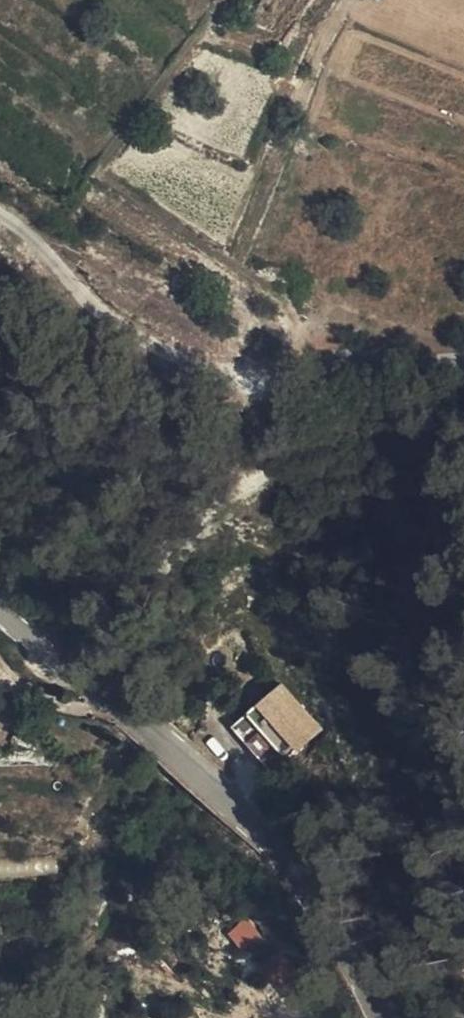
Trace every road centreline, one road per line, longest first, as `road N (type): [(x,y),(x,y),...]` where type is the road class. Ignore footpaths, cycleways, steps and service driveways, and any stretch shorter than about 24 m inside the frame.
road 1 (tertiary): [(379,1017),(311,884),(120,705),(0,607)]

